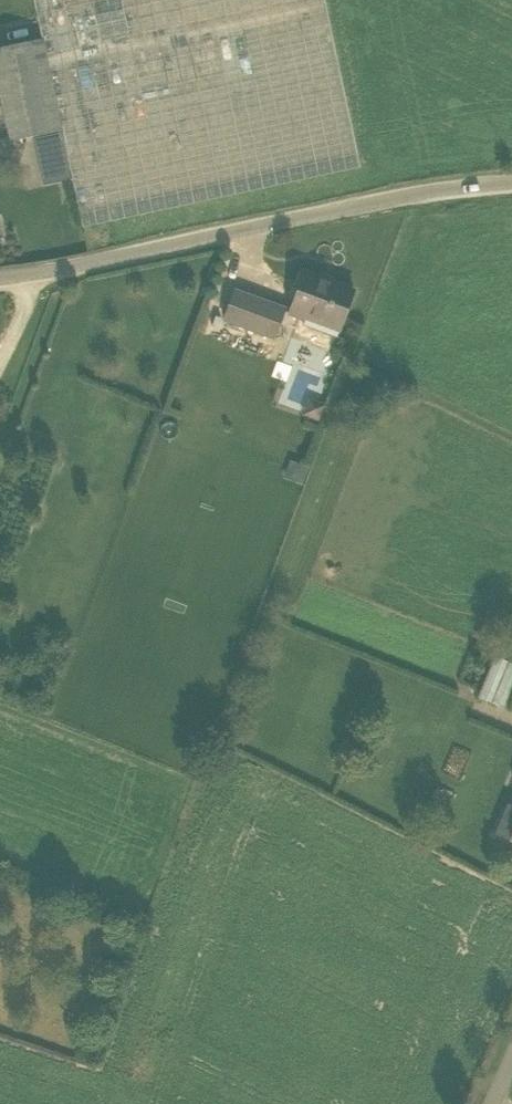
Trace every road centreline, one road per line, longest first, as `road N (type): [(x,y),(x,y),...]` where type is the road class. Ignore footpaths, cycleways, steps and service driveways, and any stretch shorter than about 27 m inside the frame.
road 1 (unclassified): [(0,277),(433,191),(511,184)]

